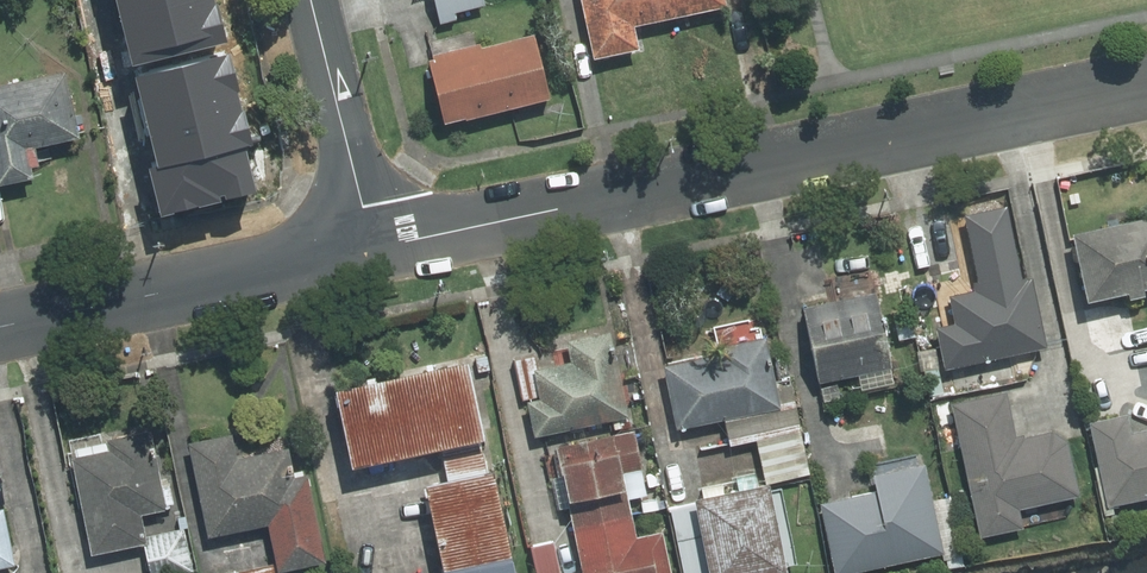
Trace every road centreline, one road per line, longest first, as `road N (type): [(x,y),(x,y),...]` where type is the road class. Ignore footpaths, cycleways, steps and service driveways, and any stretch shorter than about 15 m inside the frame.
road 1 (residential): [(1146,90),(370,251)]
road 2 (residential): [(370,251),(0,328)]
road 3 (residential): [(370,251),(310,0)]

